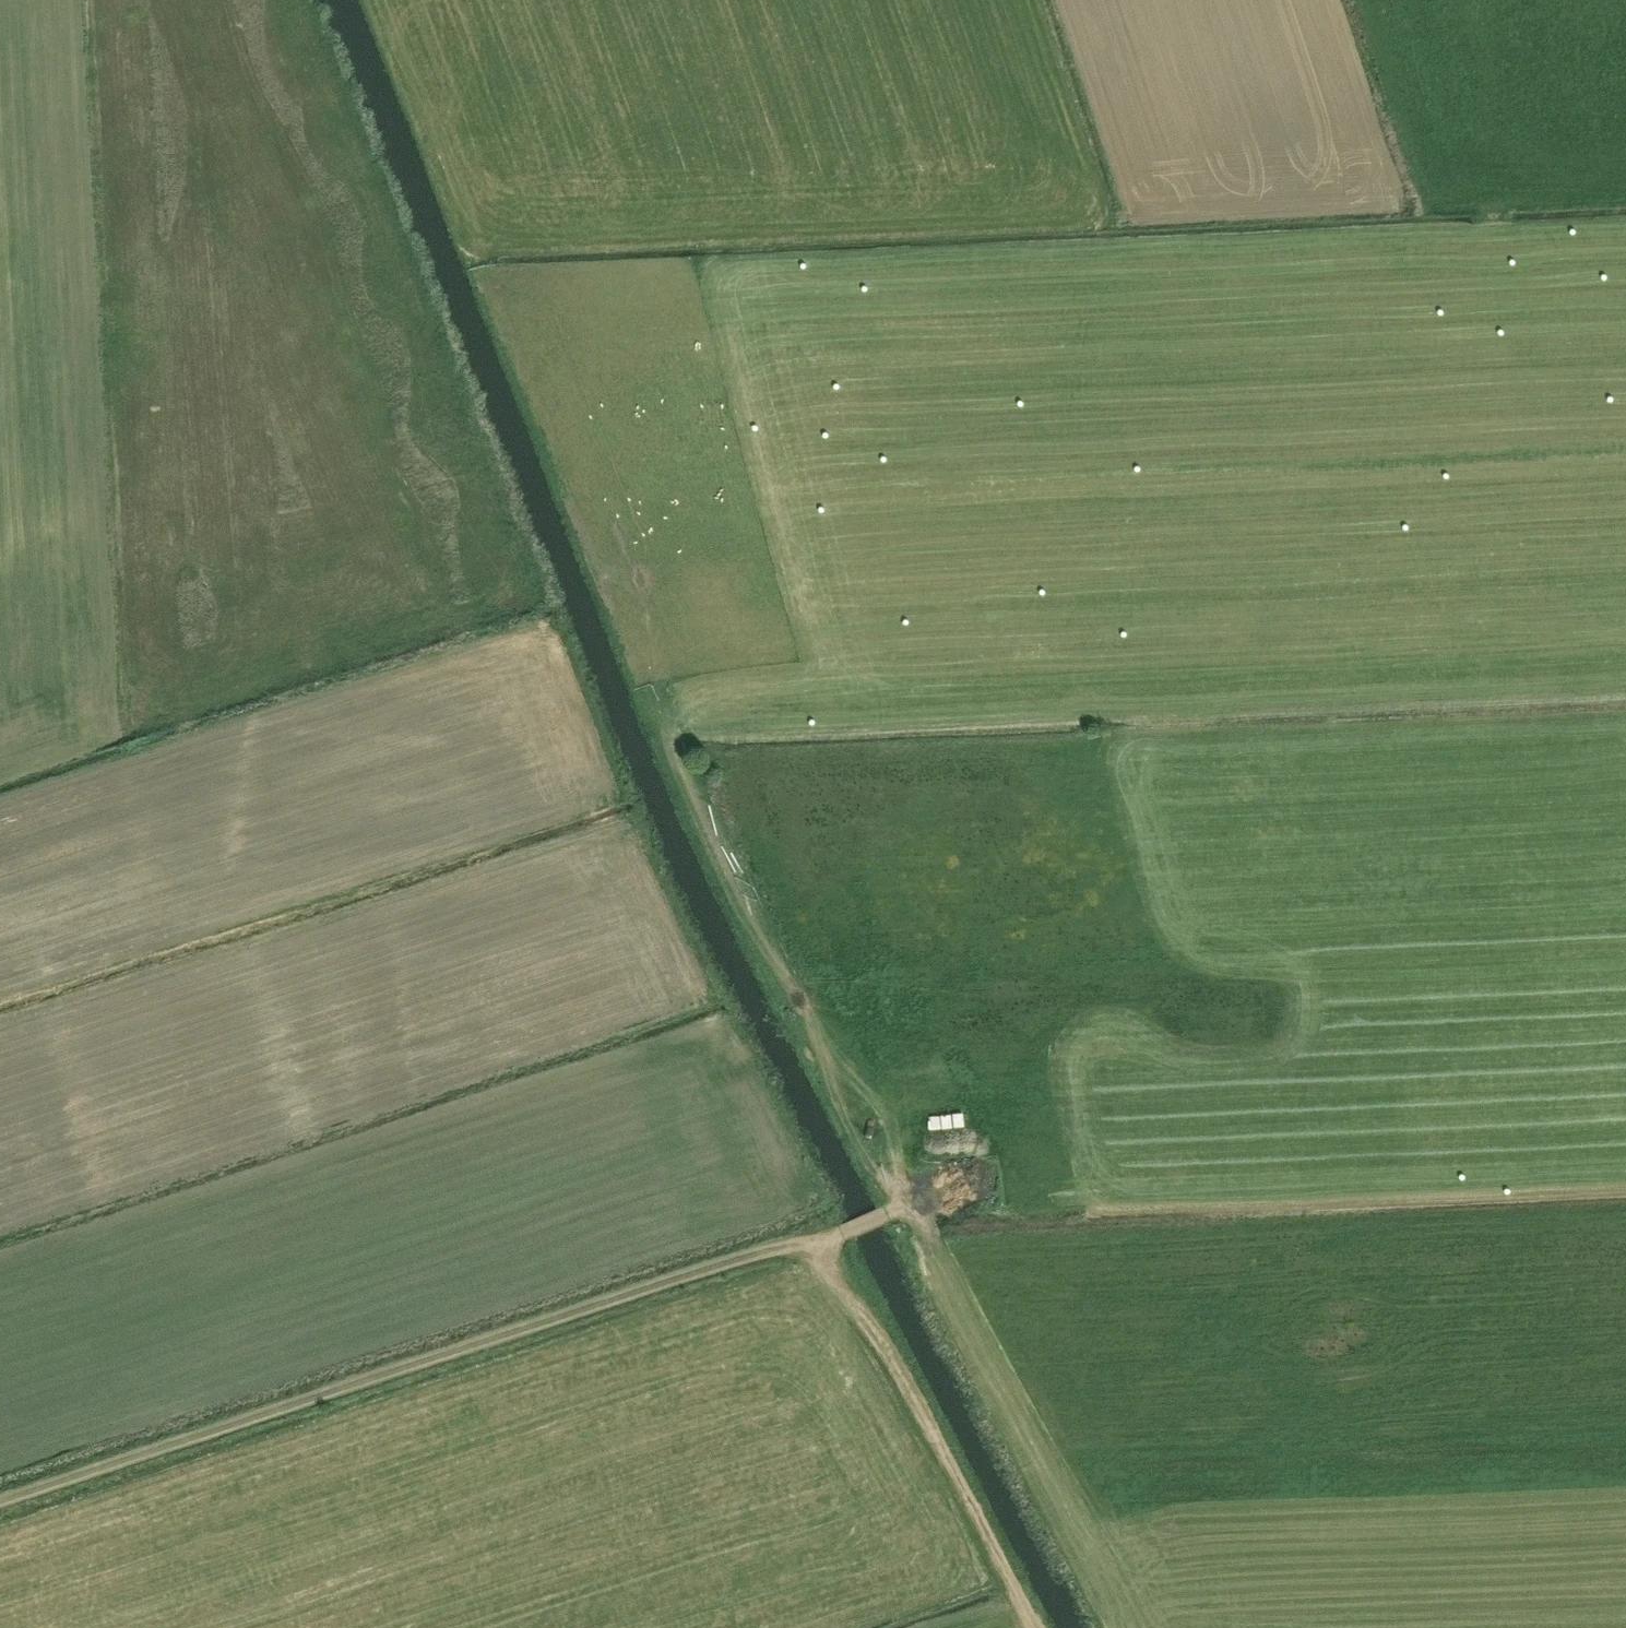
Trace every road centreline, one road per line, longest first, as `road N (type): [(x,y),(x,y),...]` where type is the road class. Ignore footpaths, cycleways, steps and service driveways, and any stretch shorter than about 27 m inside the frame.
road 1 (track): [(0,1504),(844,1235)]
road 2 (track): [(844,1235),(907,1209),(665,723)]
road 3 (track): [(844,1235),(1036,1627)]

